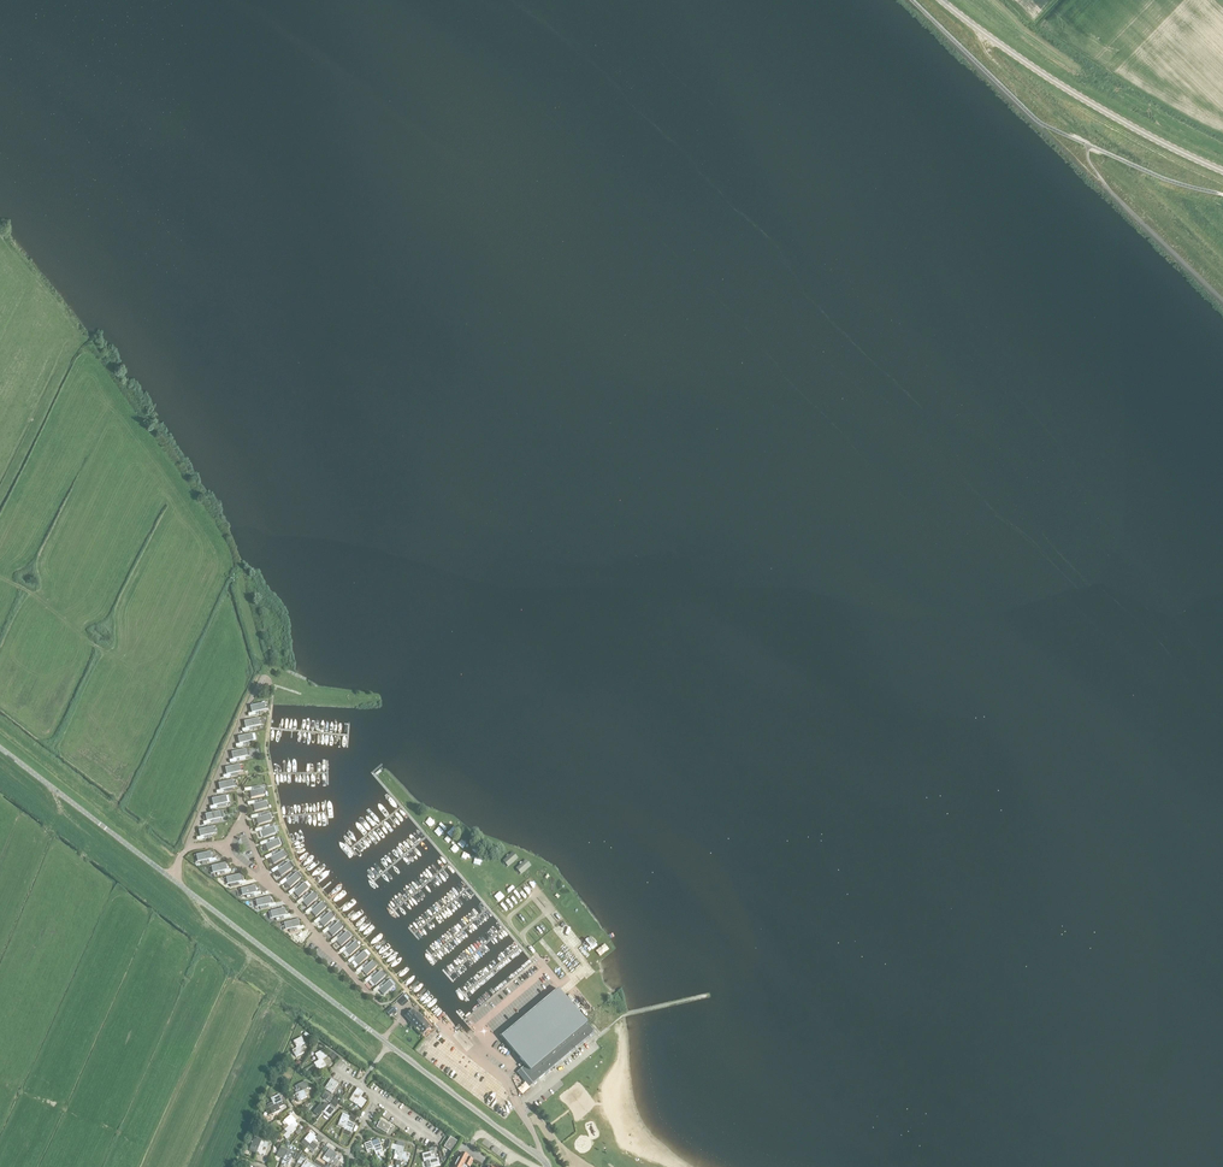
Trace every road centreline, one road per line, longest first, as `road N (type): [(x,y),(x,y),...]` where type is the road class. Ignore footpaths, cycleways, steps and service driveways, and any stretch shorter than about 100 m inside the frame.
road 1 (tertiary): [(0,748),(369,1029)]
road 2 (secondary): [(1222,171),(1059,85),(943,0)]
road 3 (tertiary): [(548,1166),(369,1029)]
road 4 (track): [(272,1001),(282,986),(279,974),(213,926),(189,892)]

